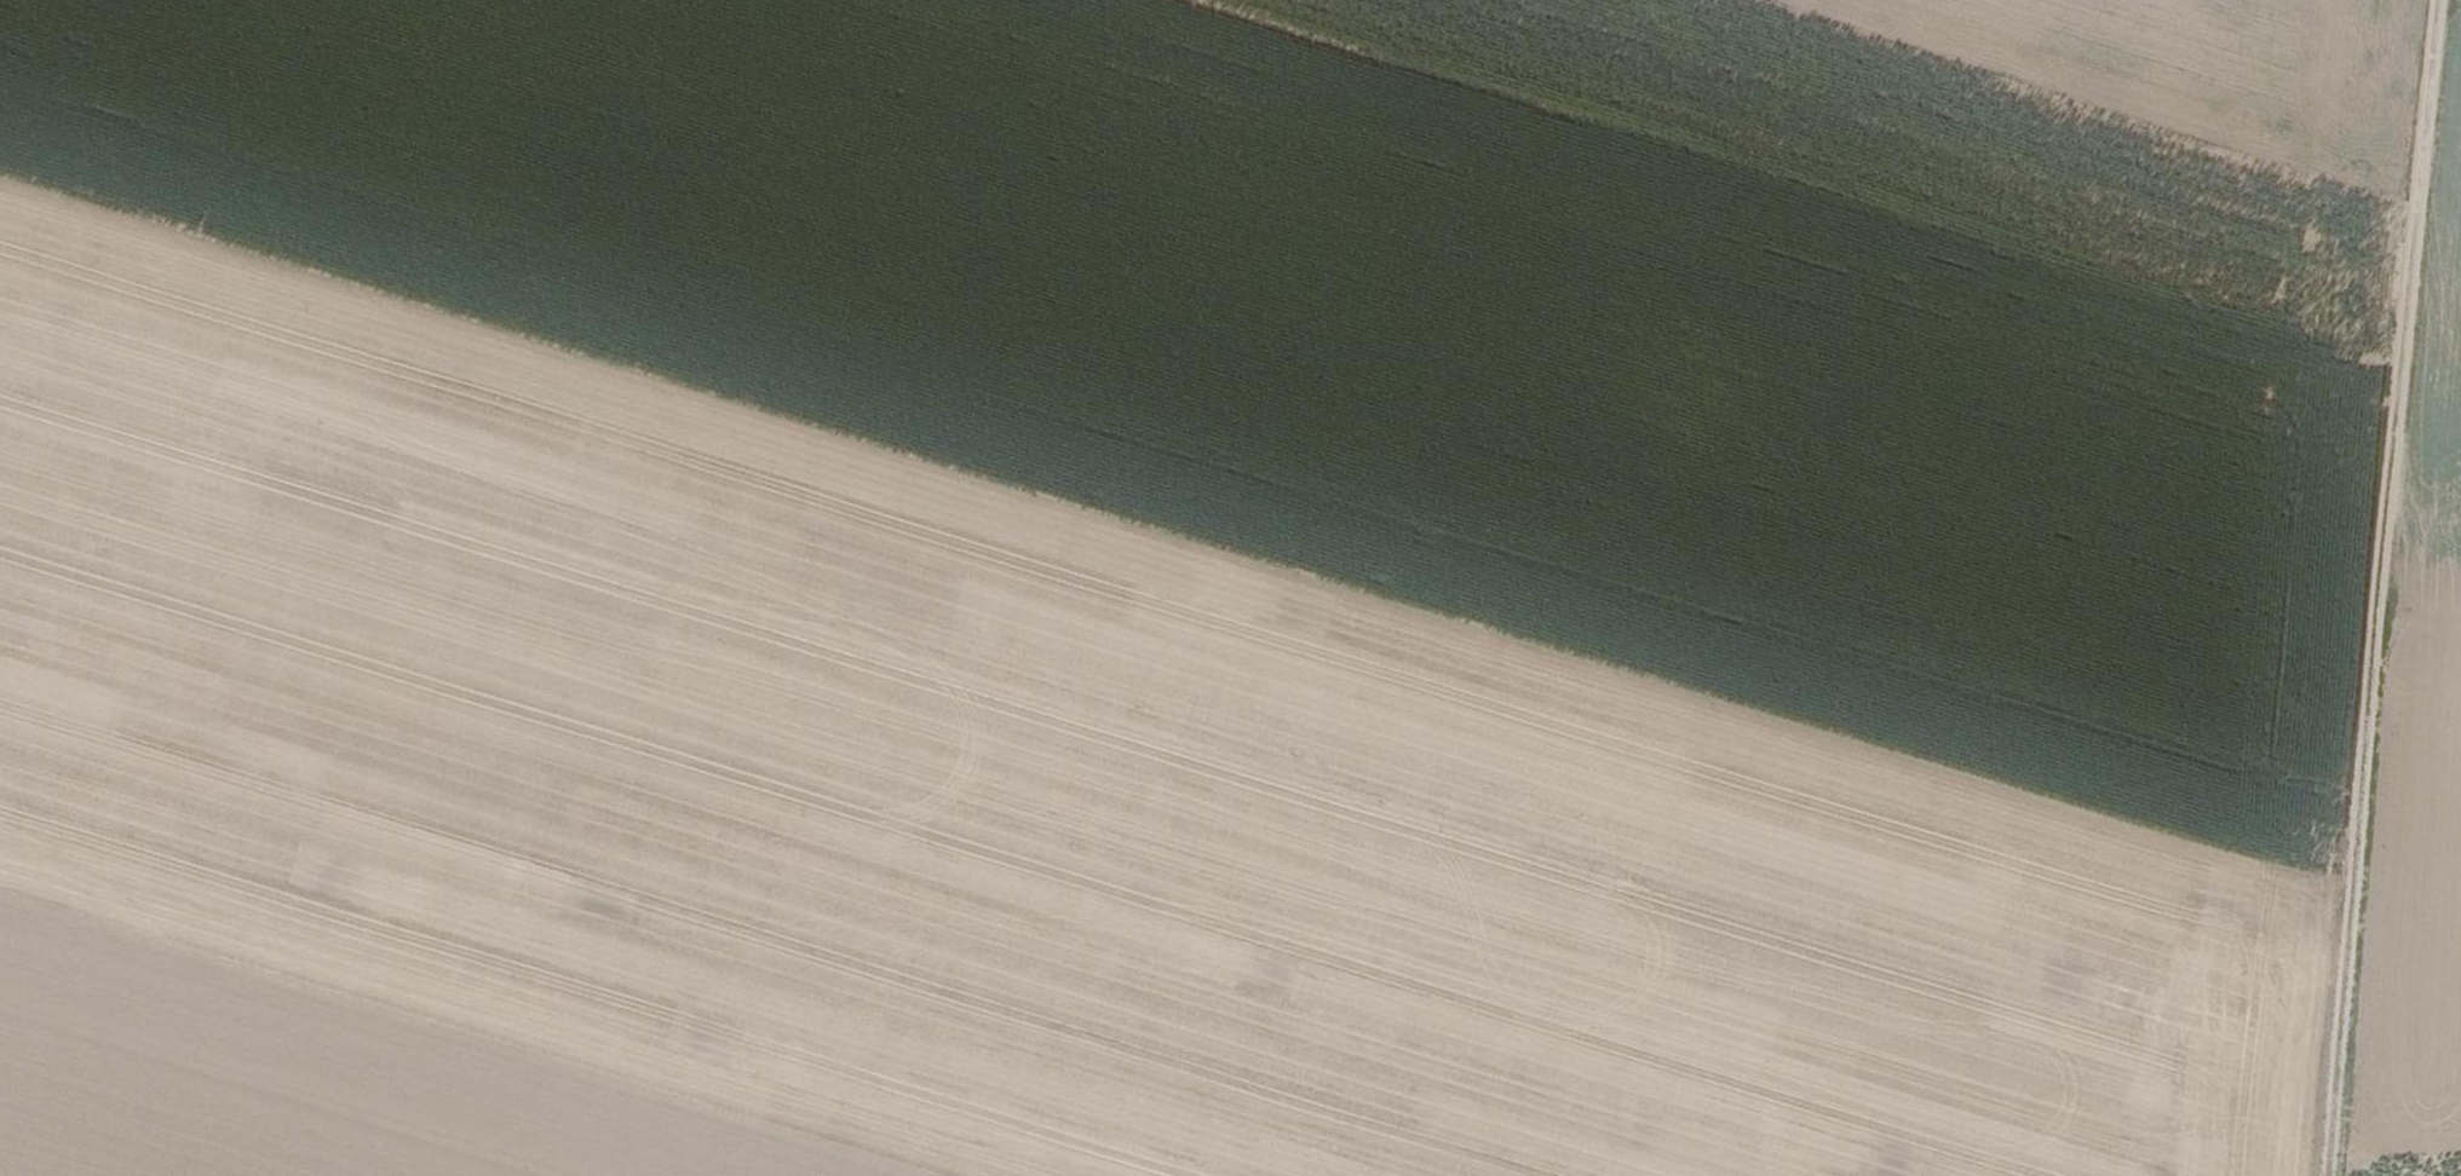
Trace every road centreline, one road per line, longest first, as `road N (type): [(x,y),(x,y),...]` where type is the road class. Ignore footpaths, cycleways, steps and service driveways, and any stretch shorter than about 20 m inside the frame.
road 1 (track): [(2353,1175),(2458,0)]

